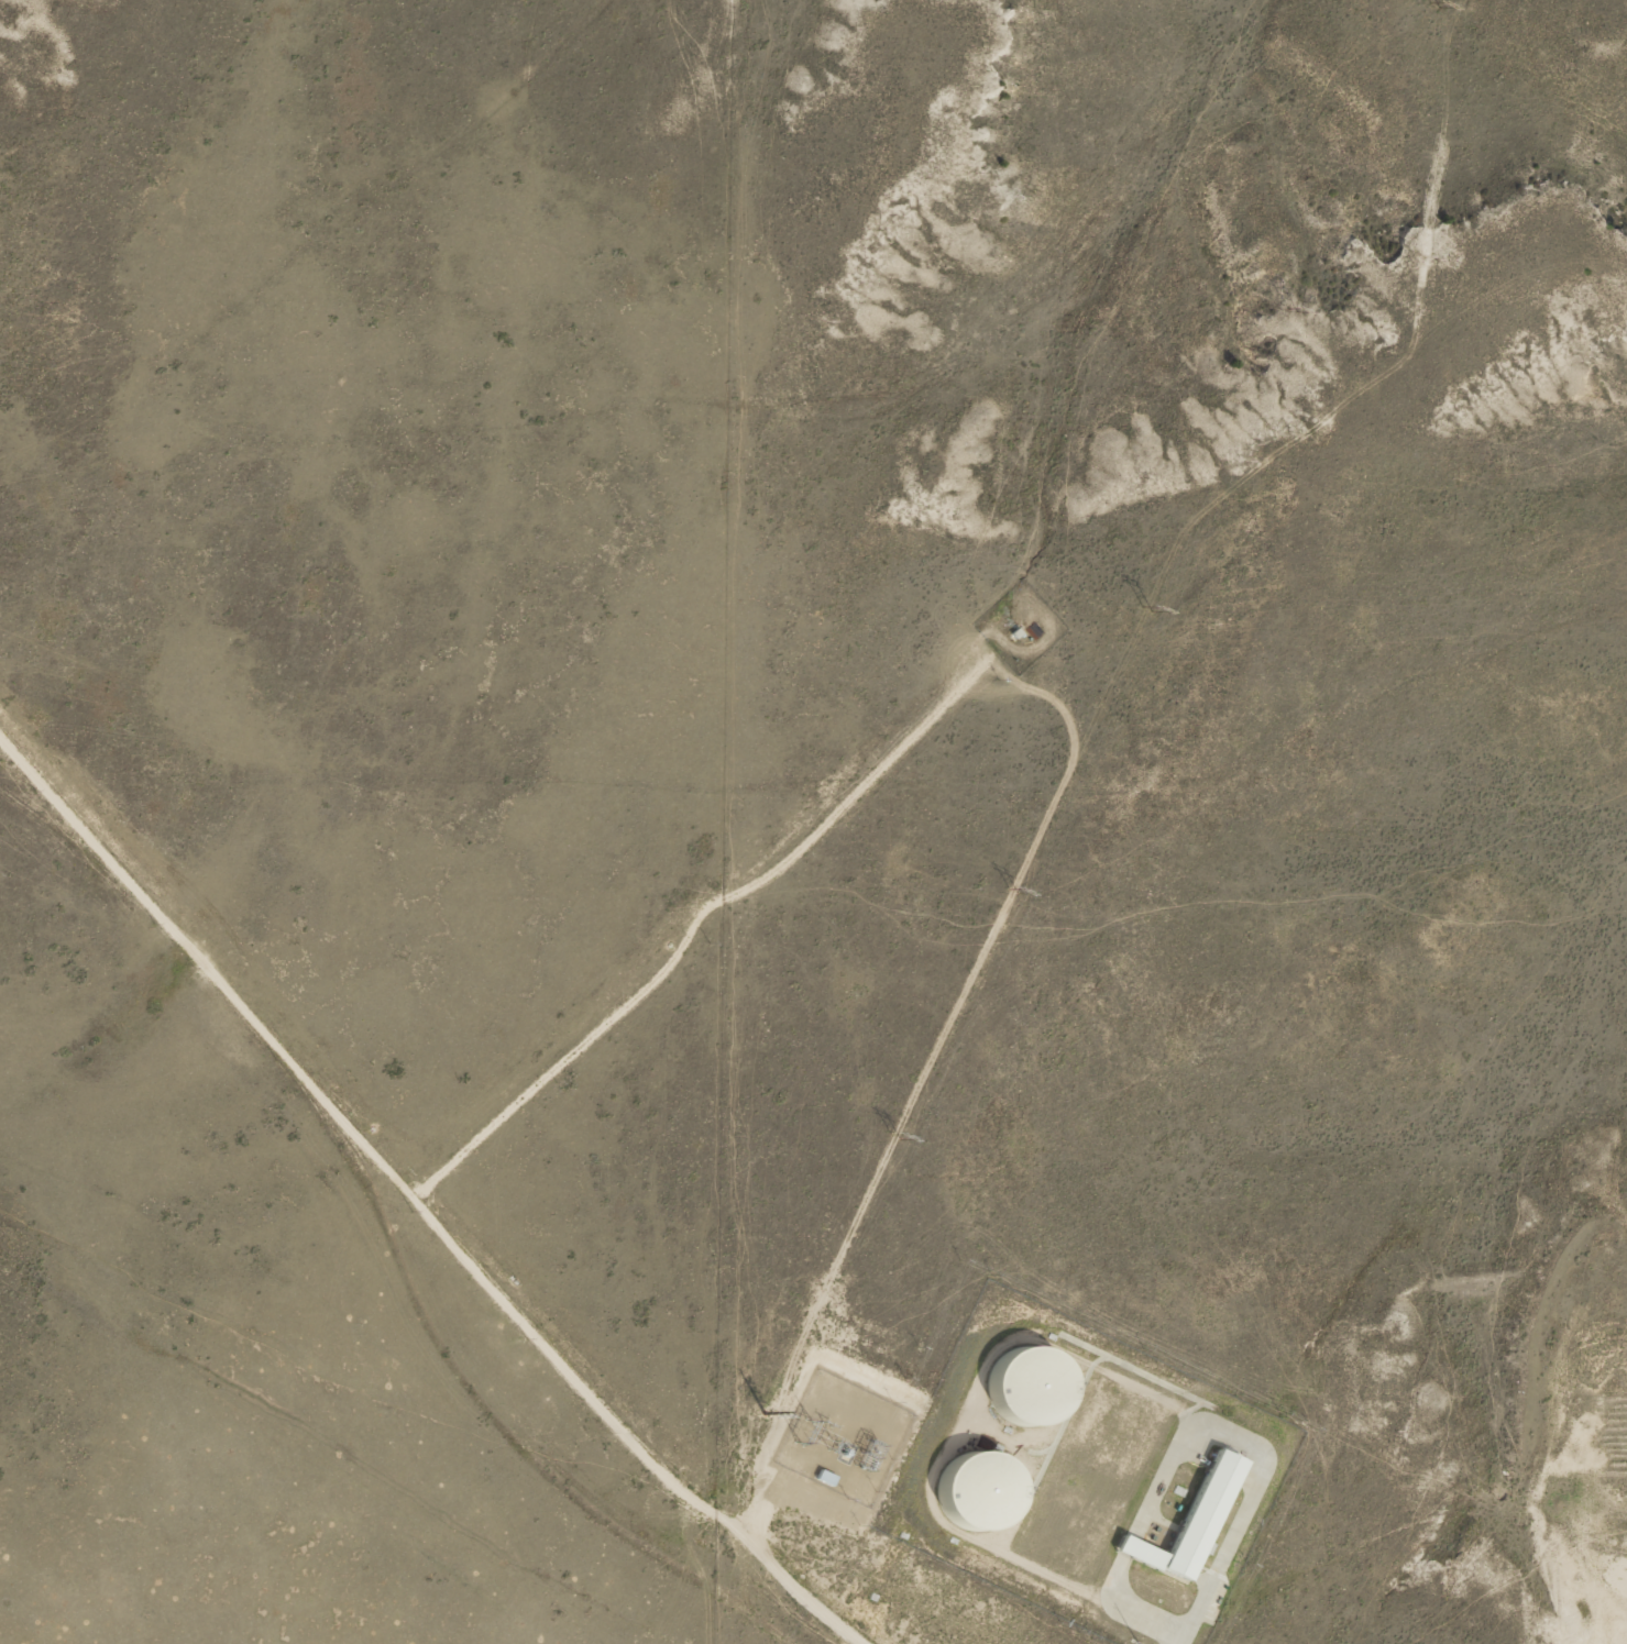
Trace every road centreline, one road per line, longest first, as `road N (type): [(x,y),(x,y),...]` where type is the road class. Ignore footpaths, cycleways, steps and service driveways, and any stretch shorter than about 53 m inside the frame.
road 1 (residential): [(771,1643),(646,1536),(542,1472),(439,1369),(364,1236),(336,1138),(296,1081),(227,1035),(193,955),(0,800)]

